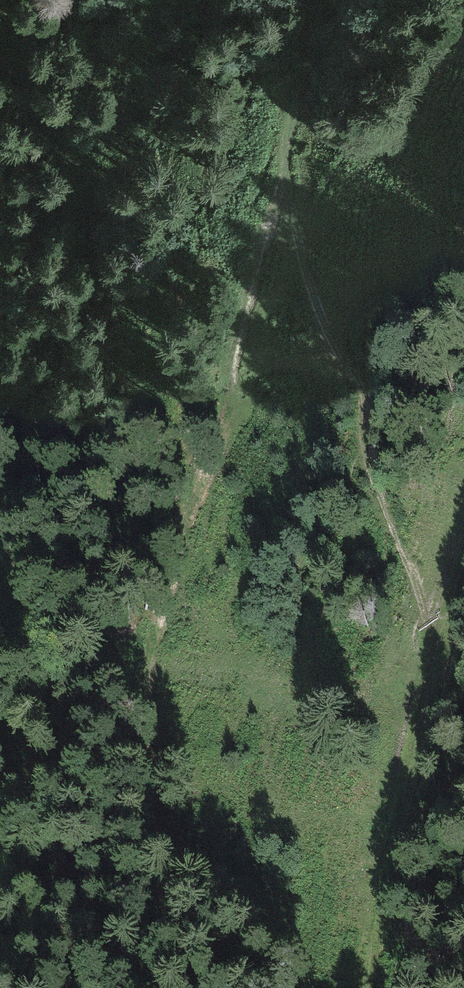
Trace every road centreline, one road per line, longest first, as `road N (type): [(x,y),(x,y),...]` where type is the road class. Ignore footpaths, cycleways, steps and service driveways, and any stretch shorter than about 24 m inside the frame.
road 1 (track): [(322,0),(287,136),(287,185),(316,303),(361,389),(373,473),(427,619),(447,633)]
road 2 (track): [(447,633),(403,807),(372,987)]

